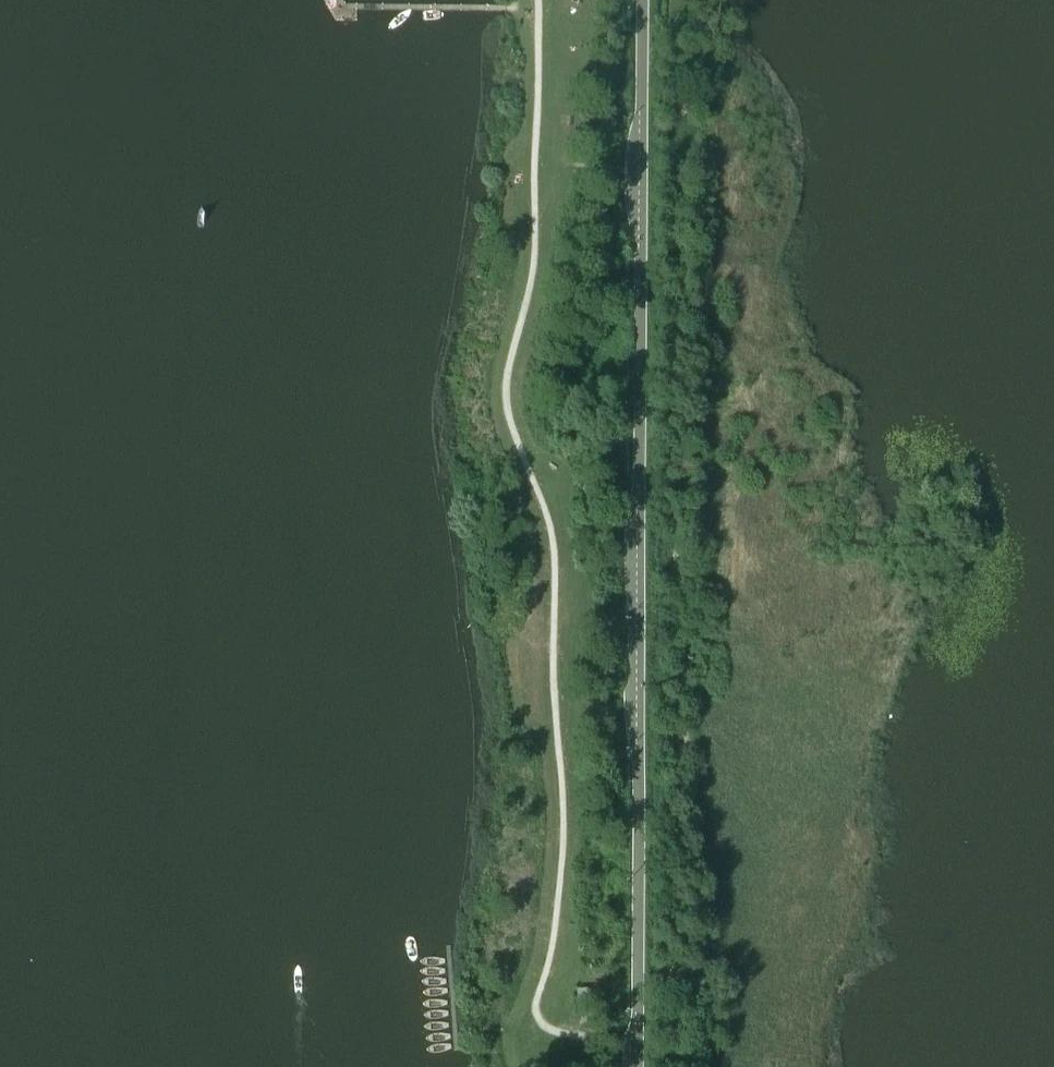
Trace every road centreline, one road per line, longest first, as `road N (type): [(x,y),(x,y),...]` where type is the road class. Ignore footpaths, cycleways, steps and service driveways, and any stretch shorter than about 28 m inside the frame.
road 1 (residential): [(638,1066),(641,0)]

